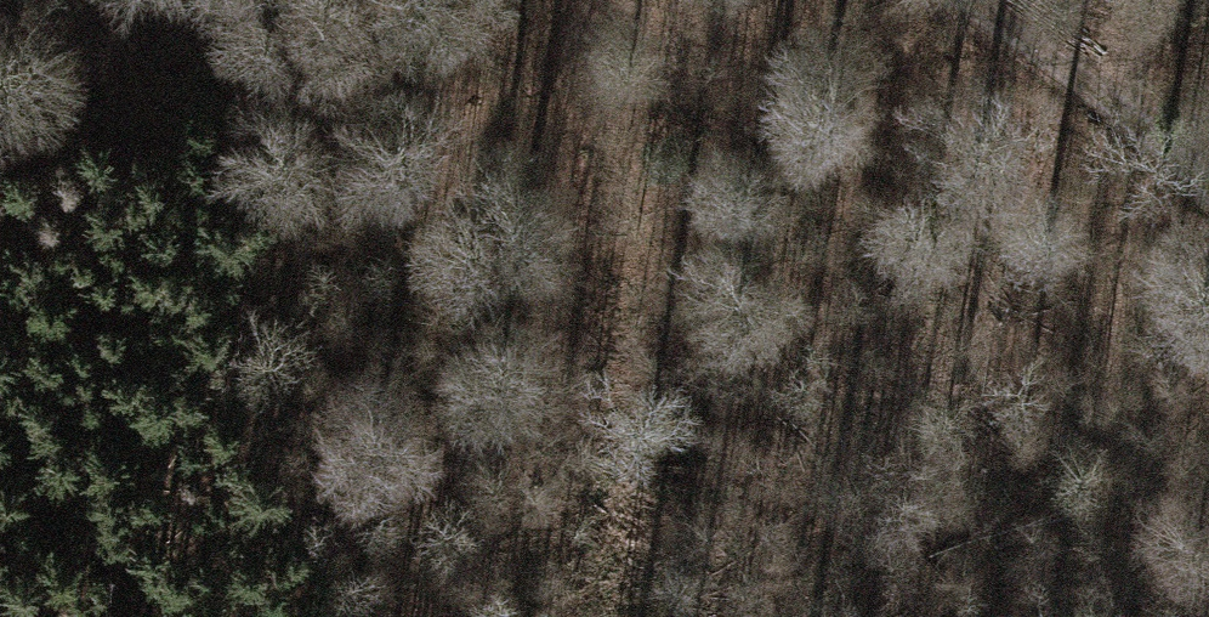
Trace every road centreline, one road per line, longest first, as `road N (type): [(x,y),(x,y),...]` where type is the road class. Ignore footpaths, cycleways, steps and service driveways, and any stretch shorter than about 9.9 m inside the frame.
road 1 (track): [(0,116),(294,42),(1019,29)]
road 2 (track): [(518,34),(563,214),(483,421),(363,616)]
road 3 (track): [(977,0),(1130,105),(1208,180)]

